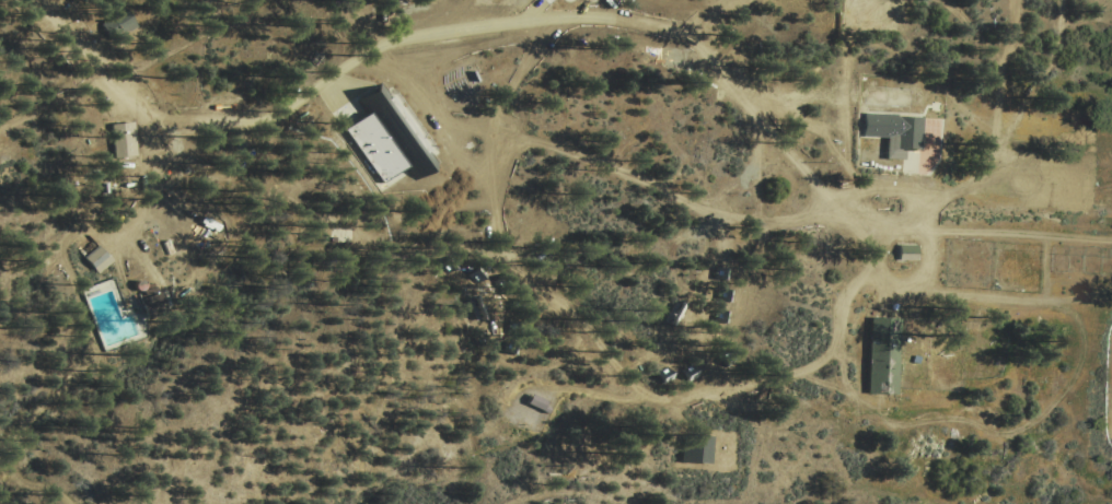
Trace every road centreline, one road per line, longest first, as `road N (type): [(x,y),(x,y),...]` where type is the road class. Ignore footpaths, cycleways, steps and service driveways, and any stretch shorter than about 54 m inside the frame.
road 1 (track): [(913,216),(1111,220)]

